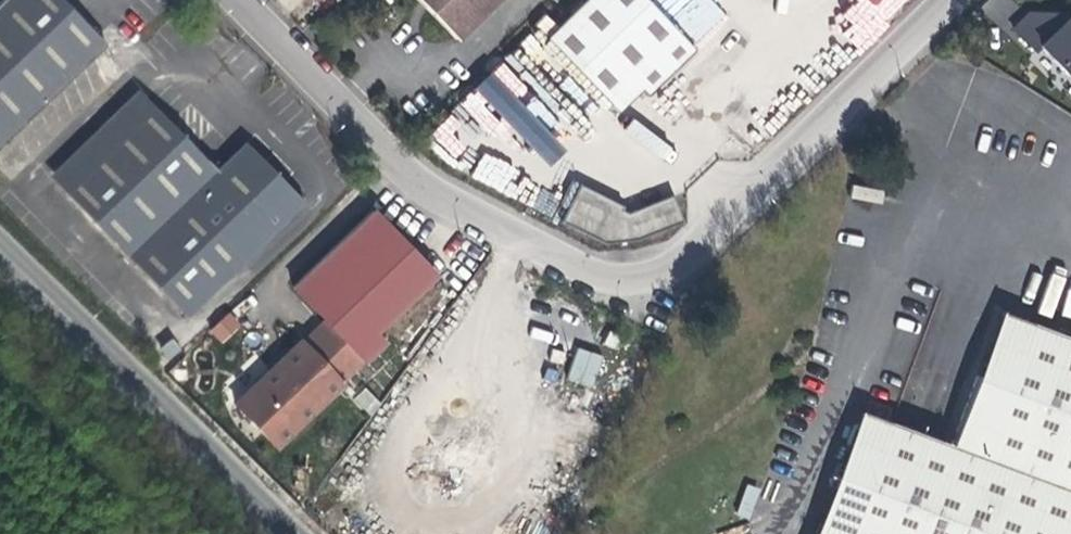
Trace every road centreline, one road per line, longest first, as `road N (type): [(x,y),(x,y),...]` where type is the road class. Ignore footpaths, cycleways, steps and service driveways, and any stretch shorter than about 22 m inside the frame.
road 1 (residential): [(244,0),(388,150),(503,229),(605,267),(661,269),(766,193),(952,0)]
road 2 (tertiary): [(290,533),(0,251)]

